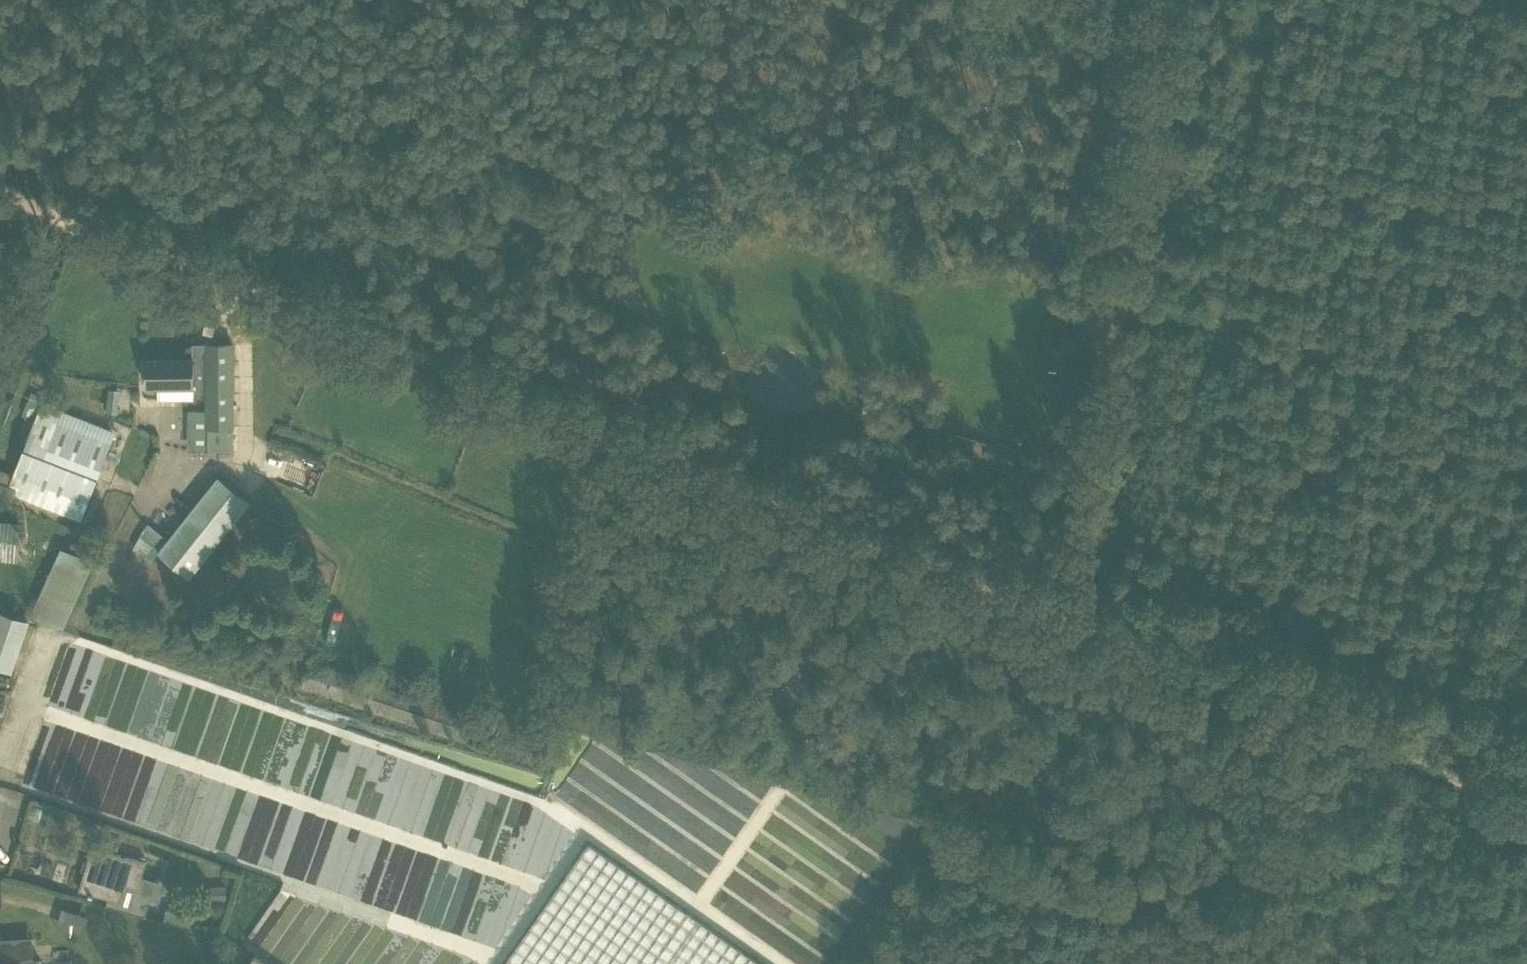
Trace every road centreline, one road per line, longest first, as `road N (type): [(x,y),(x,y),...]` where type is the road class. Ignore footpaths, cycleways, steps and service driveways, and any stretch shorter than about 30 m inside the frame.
road 1 (track): [(1314,721),(0,191)]
road 2 (track): [(1086,624),(1168,0)]
road 3 (track): [(1526,375),(1126,315)]
road 4 (track): [(1314,721),(1298,763),(1265,963)]
road 5 (unclassified): [(1526,809),(1314,721)]

